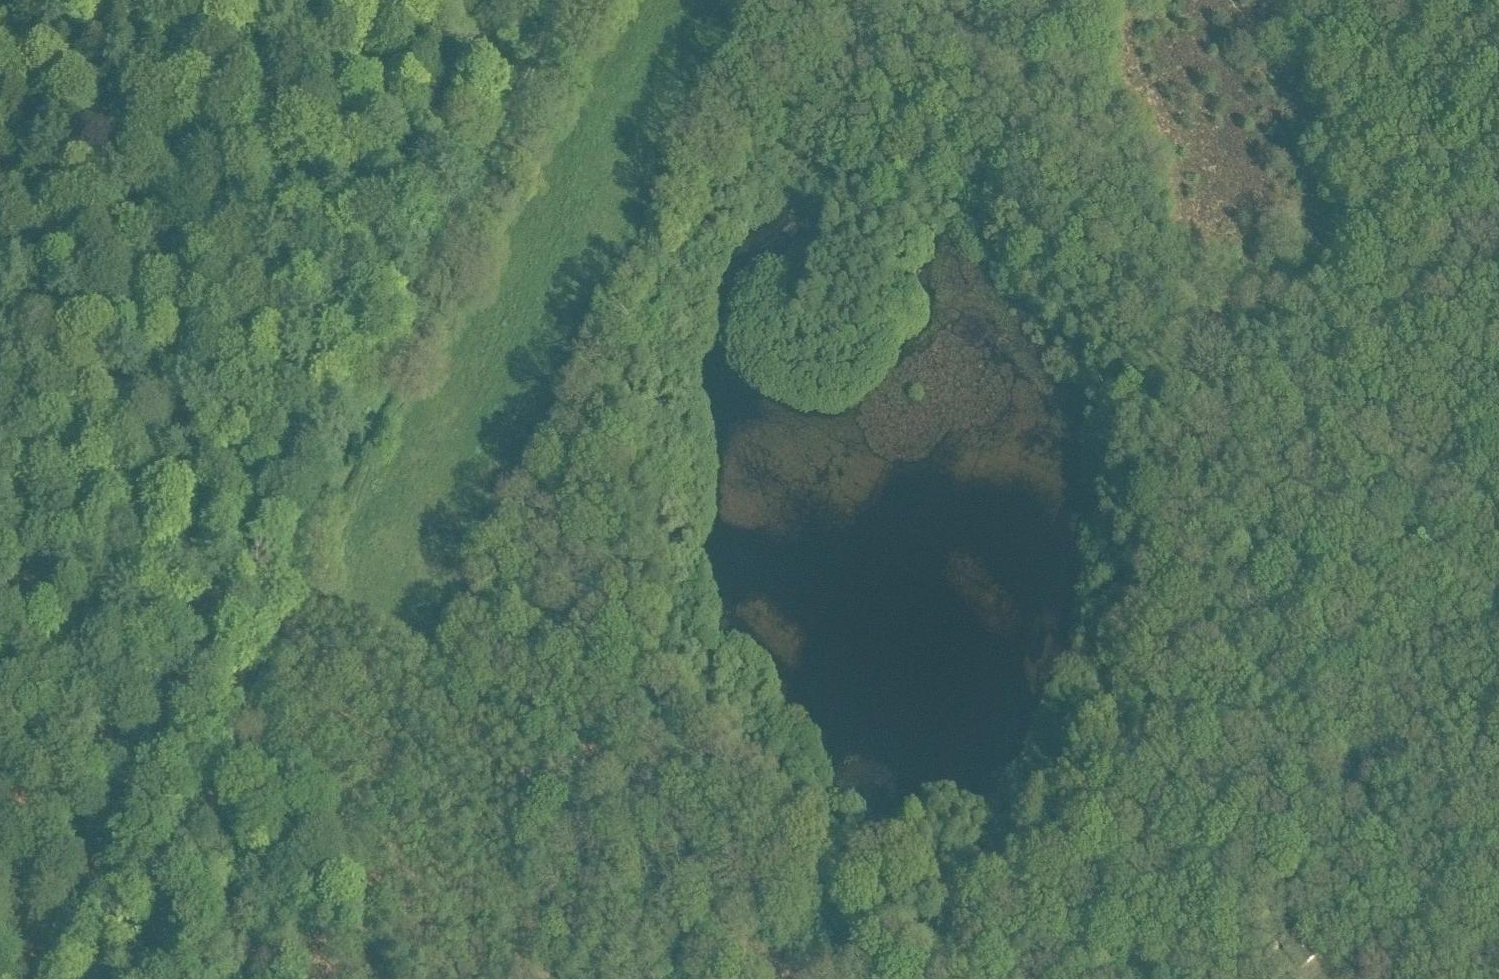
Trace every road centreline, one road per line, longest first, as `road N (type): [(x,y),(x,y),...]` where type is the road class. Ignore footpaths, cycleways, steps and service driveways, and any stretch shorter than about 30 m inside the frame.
road 1 (track): [(557,978),(544,907),(596,782),(572,733),(356,618),(246,581),(8,459)]
road 2 (track): [(1470,184),(1221,978)]

